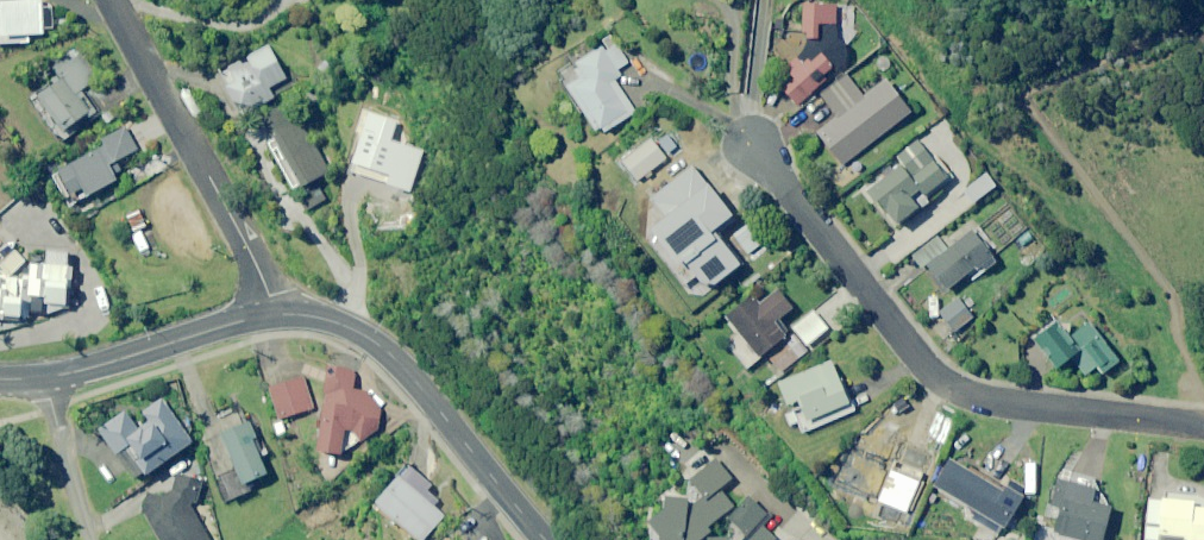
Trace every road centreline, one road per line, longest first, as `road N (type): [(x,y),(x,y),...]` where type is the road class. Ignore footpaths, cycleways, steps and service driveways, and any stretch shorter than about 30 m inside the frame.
road 1 (residential): [(1203,423),(1009,400),(943,382),(748,144)]
road 2 (primary): [(542,539),(382,351),(328,321),(273,315)]
road 3 (residential): [(273,315),(227,210),(113,0)]
road 4 (primary): [(273,315),(46,378)]
road 5 (residential): [(46,378),(89,539)]

